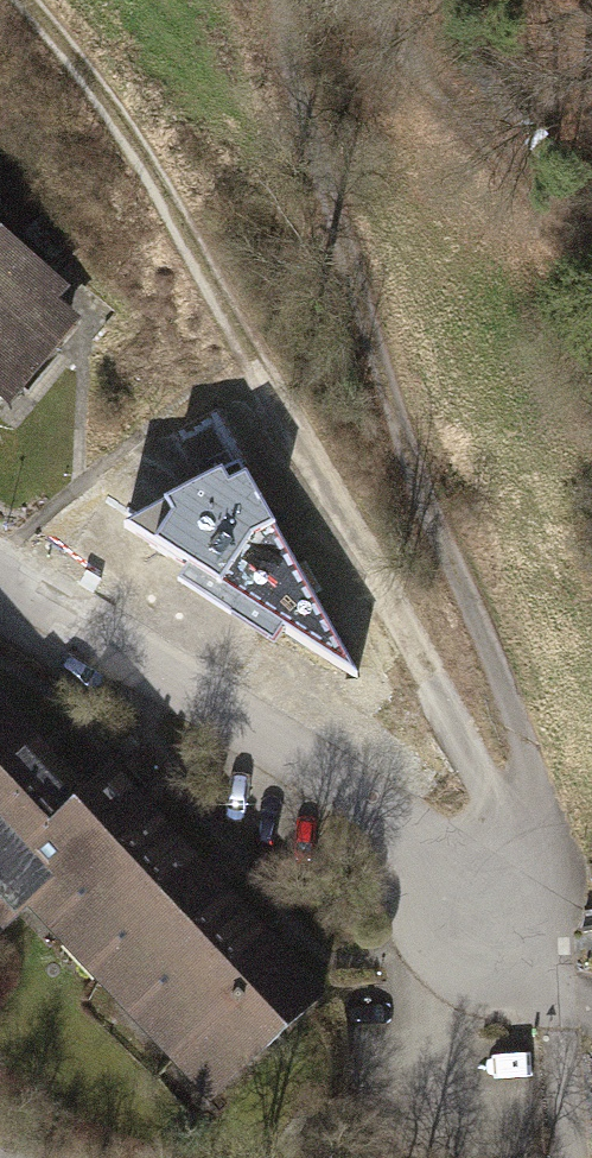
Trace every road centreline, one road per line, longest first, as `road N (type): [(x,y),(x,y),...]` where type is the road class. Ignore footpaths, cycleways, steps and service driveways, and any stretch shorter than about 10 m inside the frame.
road 1 (track): [(19,0),(152,173),(244,354),(415,647),(536,916)]
road 2 (track): [(536,916),(528,756),(282,14)]
road 3 (residential): [(0,571),(536,916)]

